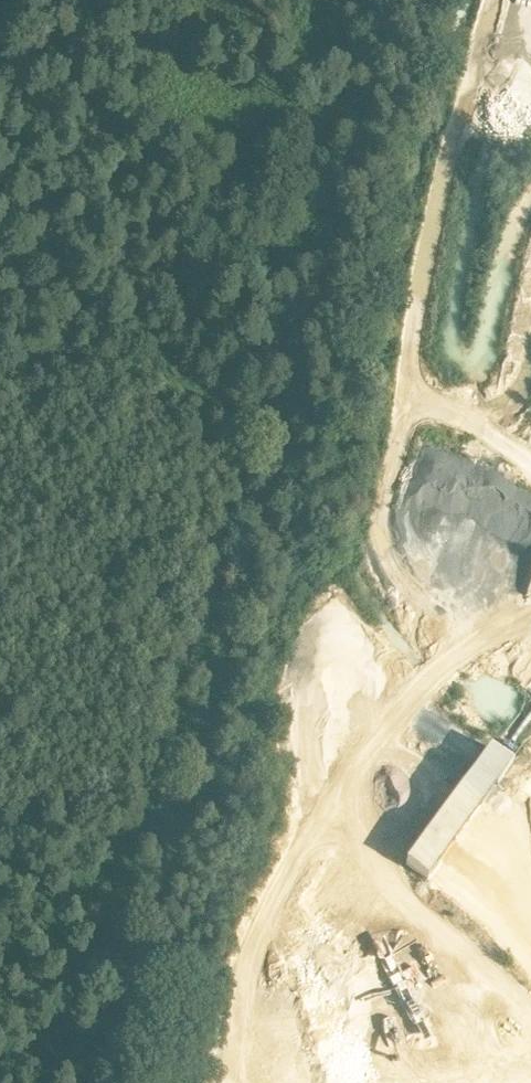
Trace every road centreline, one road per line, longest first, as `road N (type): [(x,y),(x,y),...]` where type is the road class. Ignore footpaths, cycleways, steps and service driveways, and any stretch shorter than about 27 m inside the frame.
road 1 (track): [(390,0),(114,1082)]

